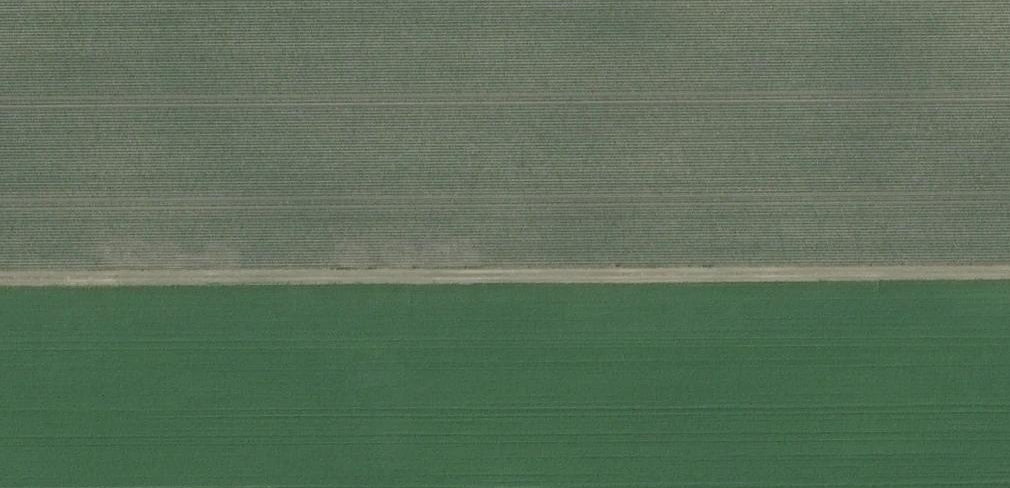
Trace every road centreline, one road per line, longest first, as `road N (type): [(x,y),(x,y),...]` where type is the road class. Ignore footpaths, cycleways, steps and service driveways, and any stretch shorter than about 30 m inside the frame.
road 1 (track): [(1009,270),(0,279)]

